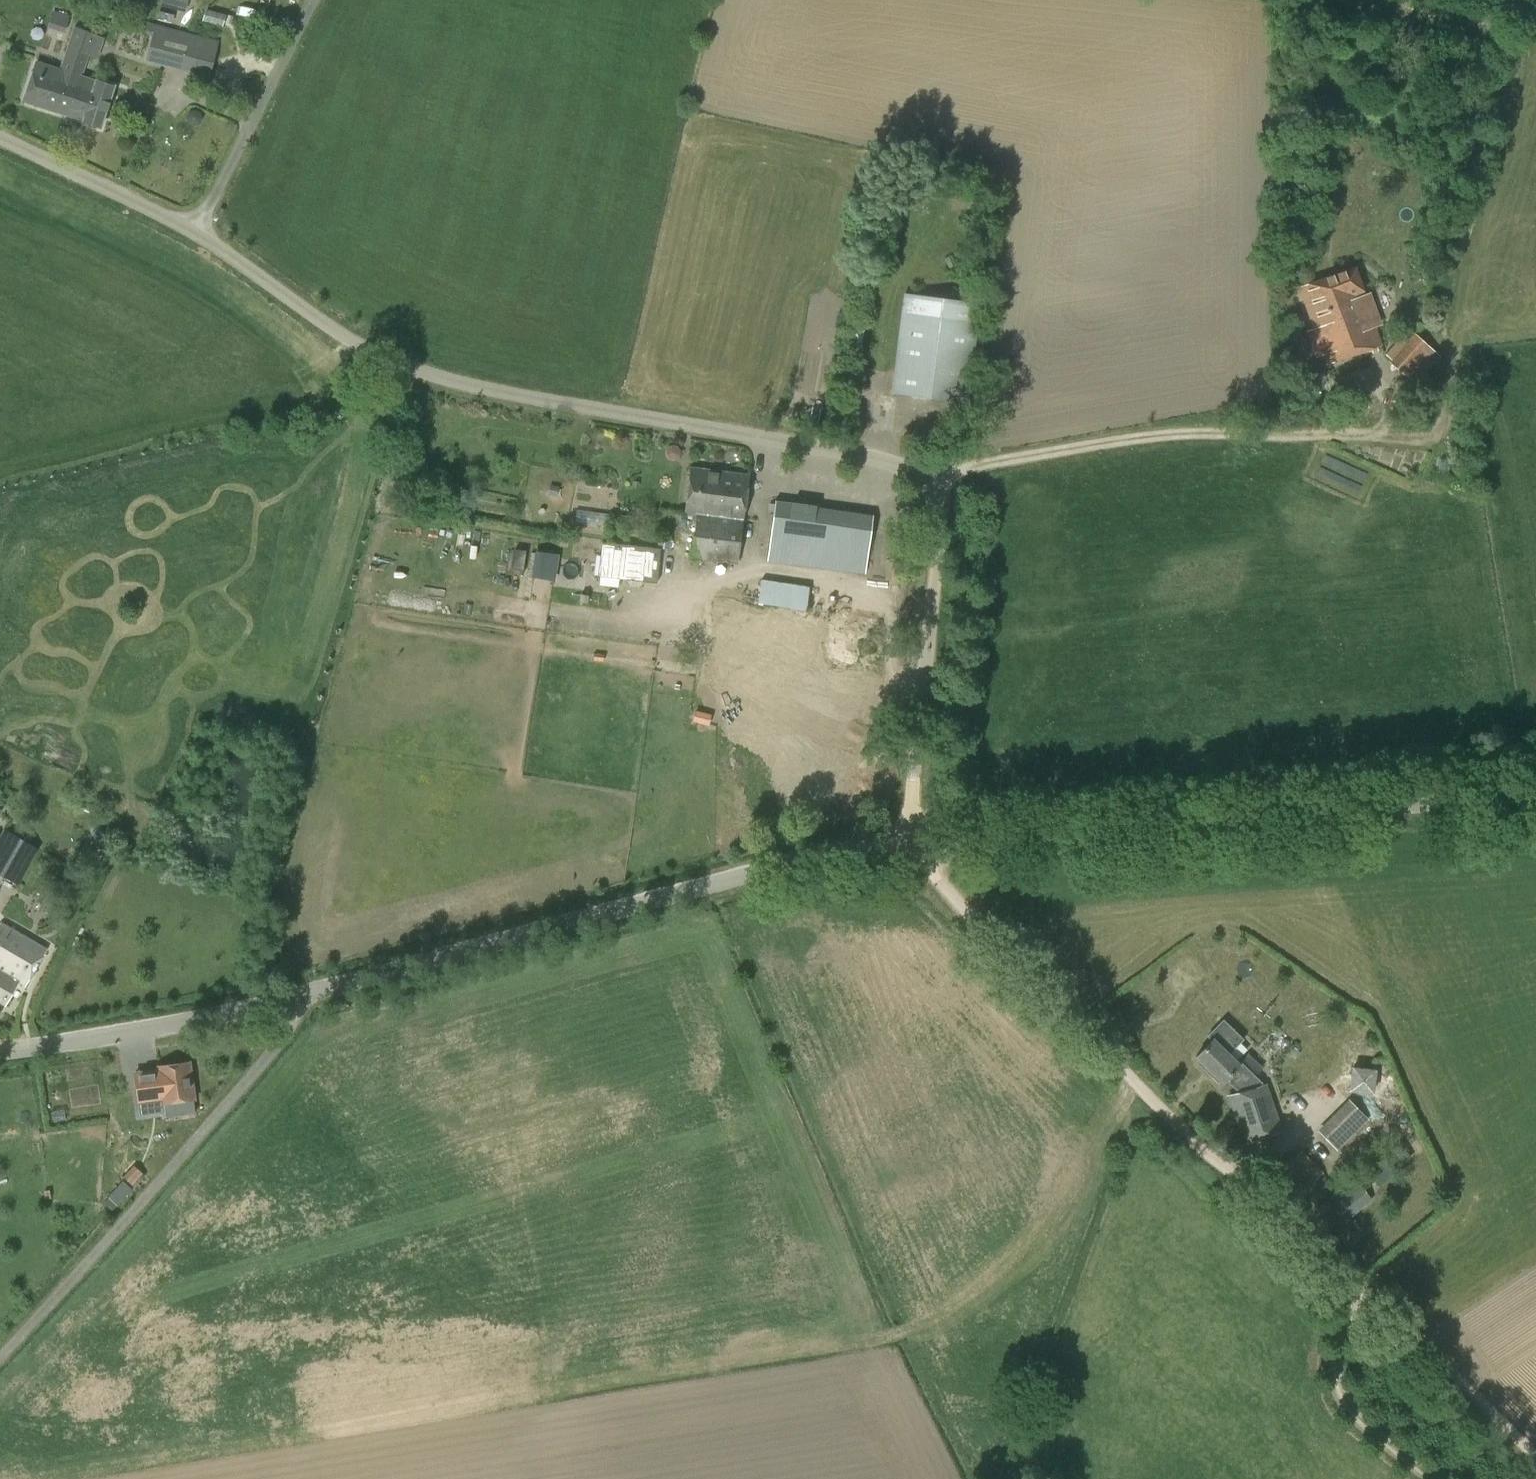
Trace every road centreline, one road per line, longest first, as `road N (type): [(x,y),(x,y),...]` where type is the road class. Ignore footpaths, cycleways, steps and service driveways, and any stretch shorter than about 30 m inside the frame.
road 1 (unclassified): [(906,840),(940,507),(922,471),(493,391),(395,363),(305,313),(193,234)]
road 2 (unclassified): [(0,1054),(238,1014),(833,850),(906,840)]
road 3 (track): [(1535,1458),(1200,1146),(906,840)]
road 4 (unclassified): [(906,840),(1444,804),(1535,789)]
road 5 (unclassified): [(311,0),(193,234)]
road 6 (track): [(1452,1478),(1359,1402),(1336,1355),(1353,1289)]
road 7 (unclassified): [(193,234),(0,136)]

